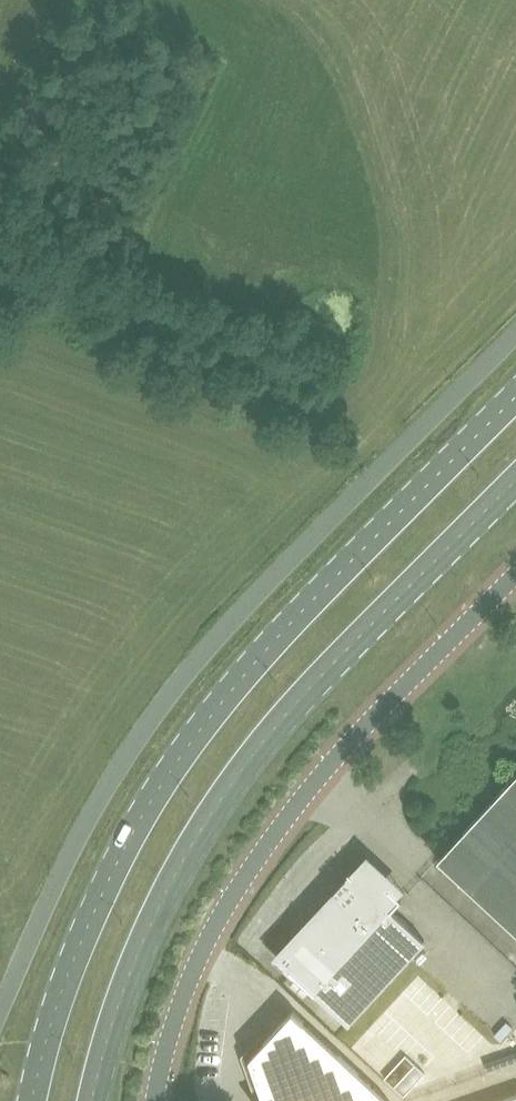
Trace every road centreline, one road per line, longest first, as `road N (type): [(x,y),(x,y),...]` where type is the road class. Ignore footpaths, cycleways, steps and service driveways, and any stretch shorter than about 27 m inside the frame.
road 1 (primary): [(515,399),(282,634),(170,769),(98,900),(41,1052),(32,1100)]
road 2 (unclassified): [(515,327),(154,714),(66,854),(0,1006)]
road 3 (primary): [(91,1100),(148,923),(218,802),(325,673),(515,481)]
road 4 (unclassified): [(156,1100),(199,952),(259,855),(336,759),(515,571)]
road 5 (track): [(0,242),(432,409)]

